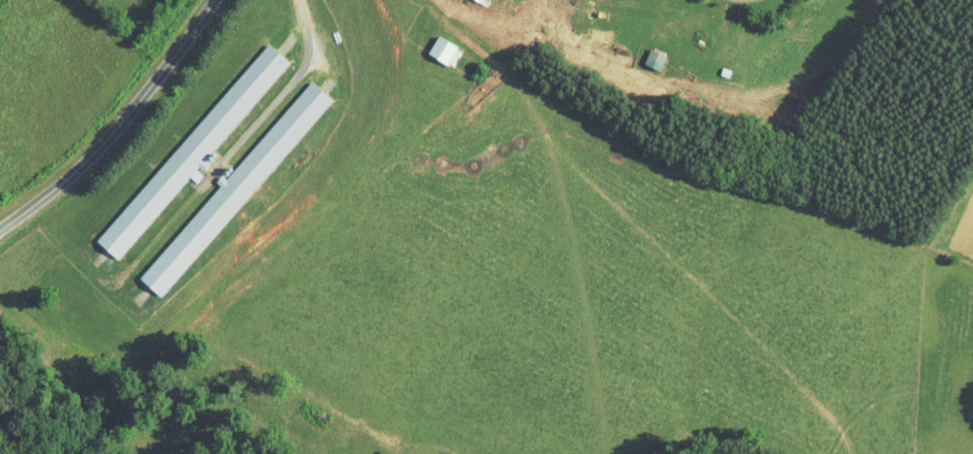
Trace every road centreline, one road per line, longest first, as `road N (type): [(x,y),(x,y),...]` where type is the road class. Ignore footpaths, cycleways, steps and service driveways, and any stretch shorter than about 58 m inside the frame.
road 1 (residential): [(0,225),(113,137),(212,0)]

